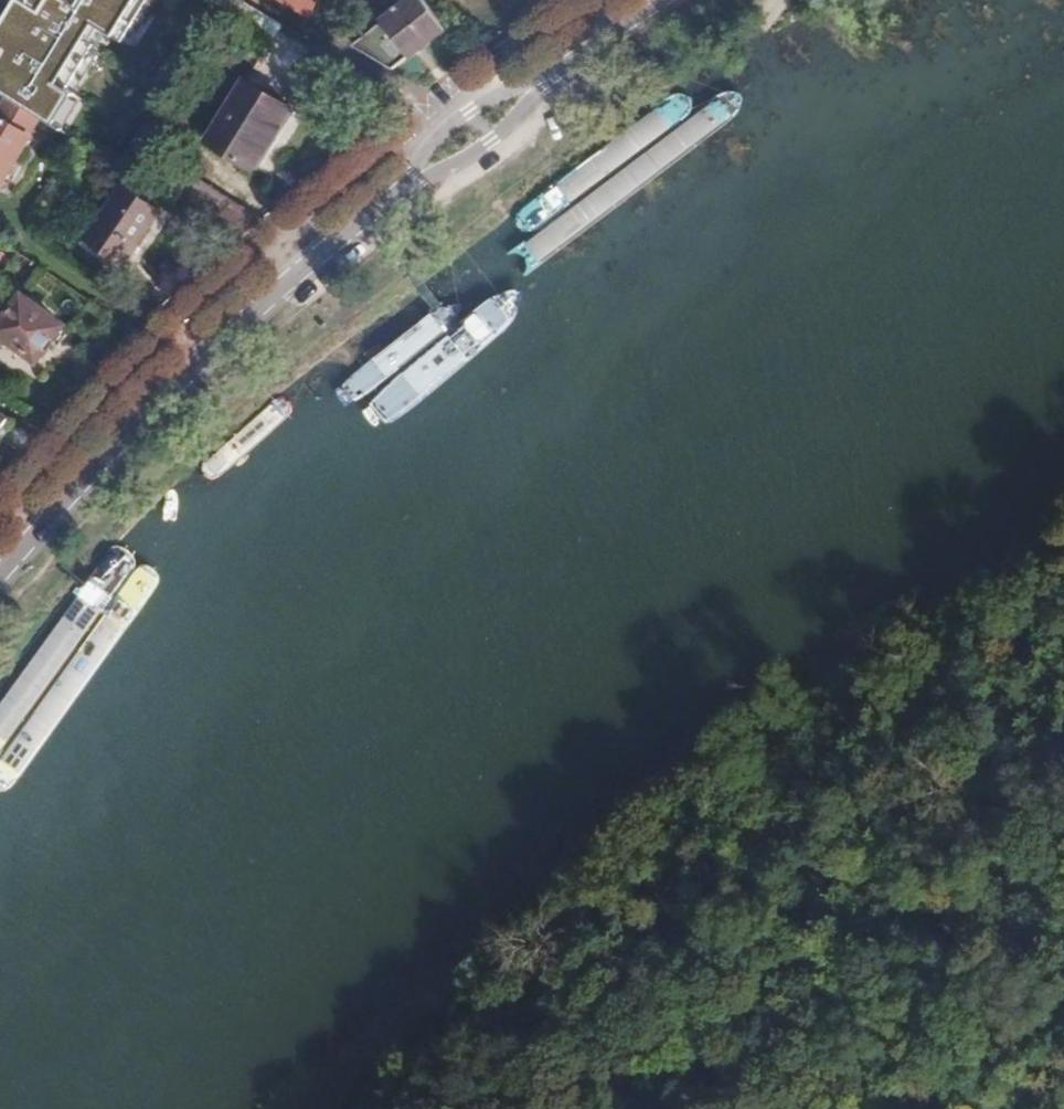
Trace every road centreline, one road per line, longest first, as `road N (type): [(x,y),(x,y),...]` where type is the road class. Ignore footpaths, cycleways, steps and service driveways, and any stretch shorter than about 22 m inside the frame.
road 1 (residential): [(410,176),(187,374),(0,576)]
road 2 (residential): [(410,176),(443,173),(491,142),(534,103),(549,76)]
road 3 (residential): [(549,76),(470,111),(434,138),(410,176)]
road 4 (residential): [(549,76),(671,0)]

